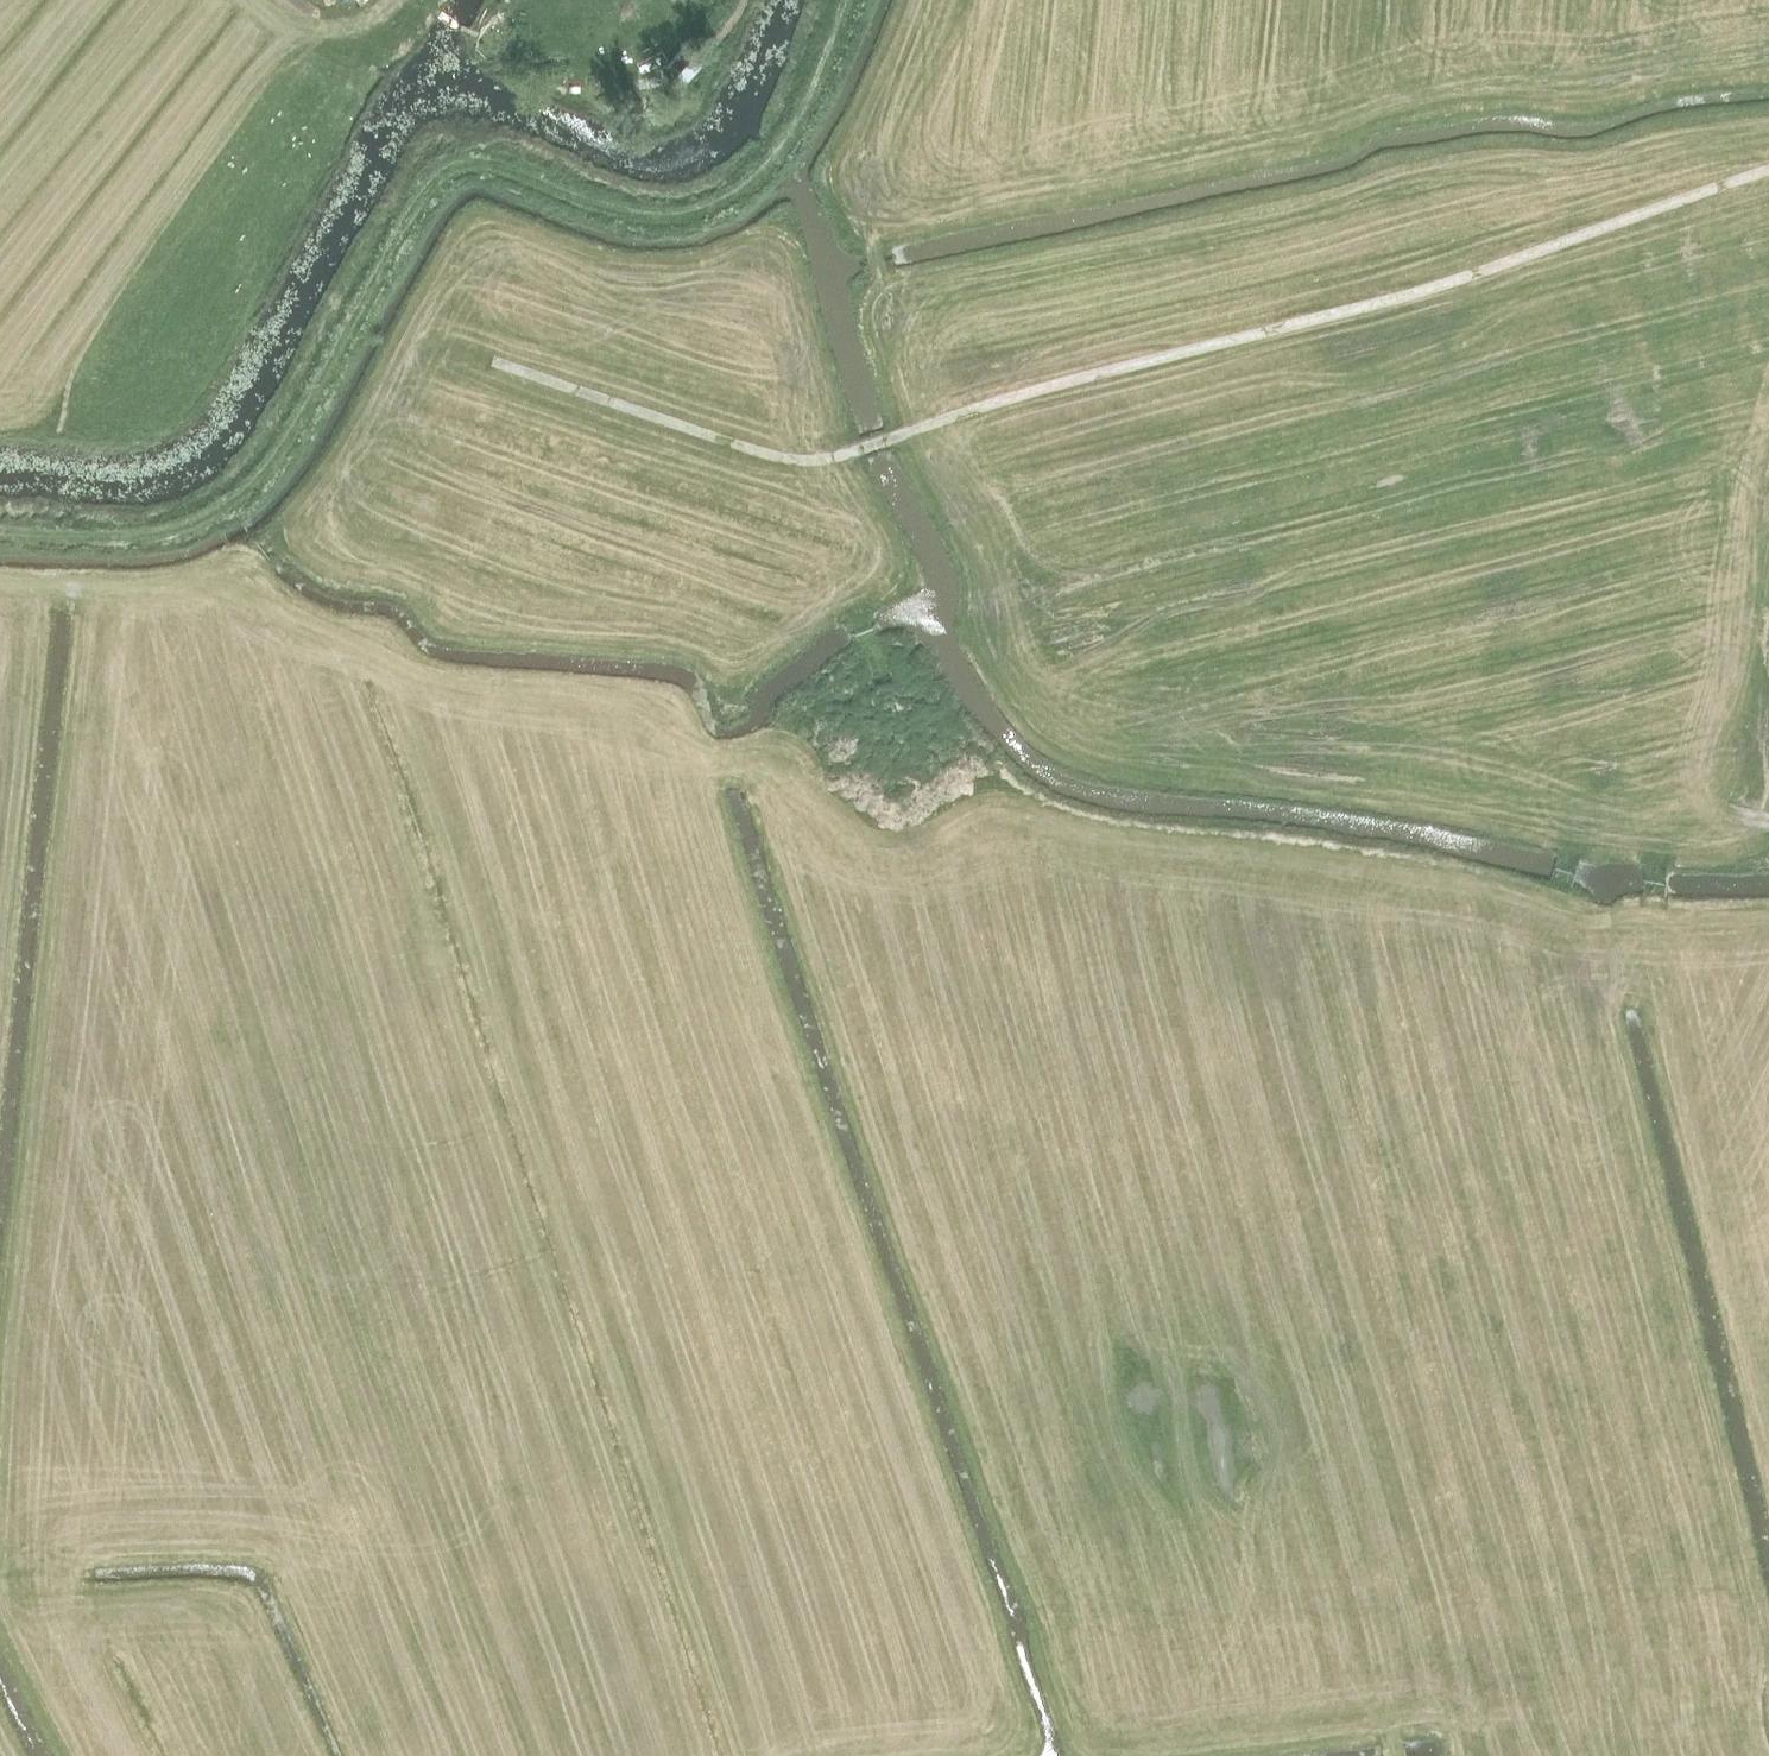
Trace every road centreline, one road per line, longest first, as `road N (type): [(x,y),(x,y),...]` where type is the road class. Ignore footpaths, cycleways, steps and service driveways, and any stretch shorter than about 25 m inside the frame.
road 1 (track): [(1768,171),(1412,294),(1081,377),(814,460),(768,454),(496,361)]

